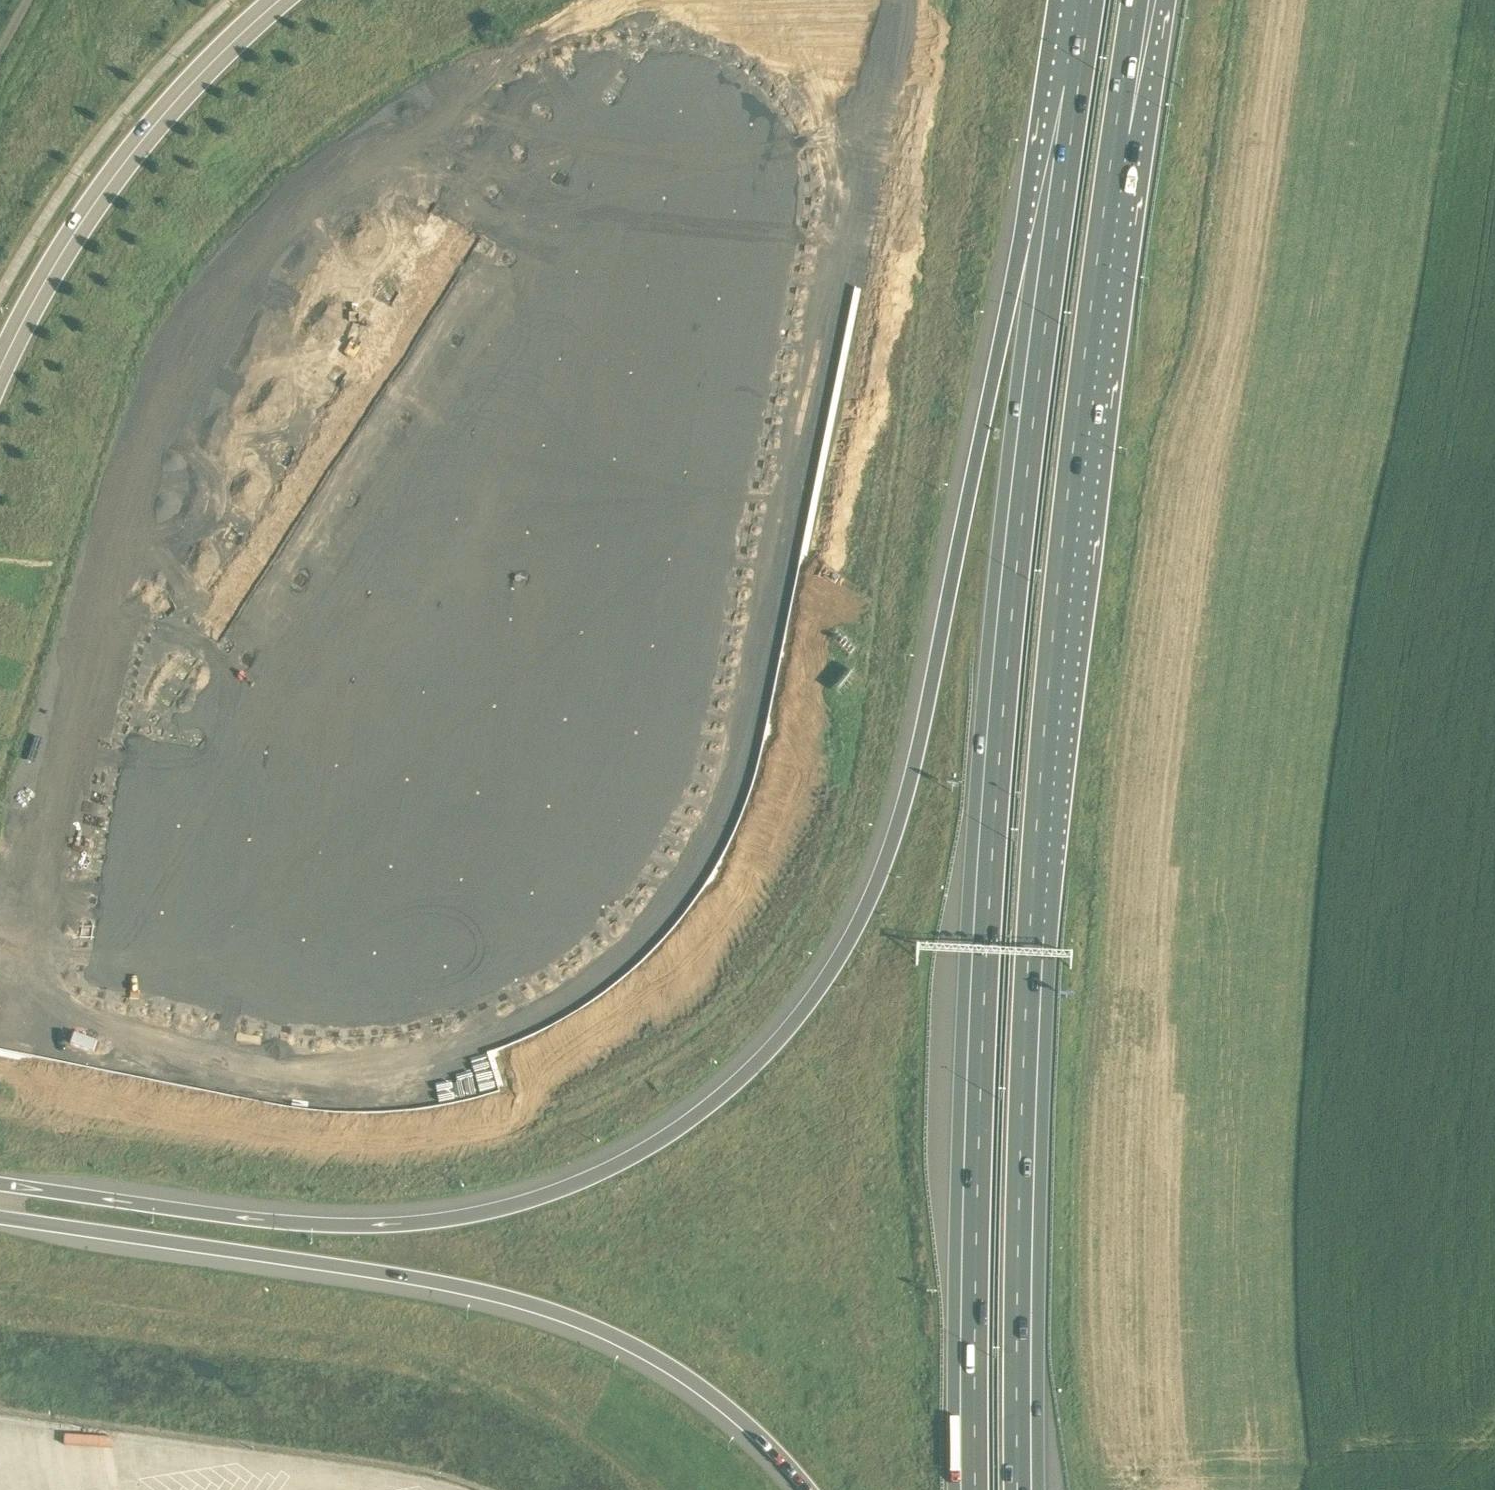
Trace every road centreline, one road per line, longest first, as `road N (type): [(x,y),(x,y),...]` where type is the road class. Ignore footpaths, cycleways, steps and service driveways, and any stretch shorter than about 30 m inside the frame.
road 1 (motorway): [(1049,240),(1002,341),(920,743),(886,861),(816,994),(730,1089),(612,1168),(471,1216),(325,1225),(0,1184)]
road 2 (motorway): [(1026,1489),(1041,861),(1073,512),(1142,0)]
road 3 (motorway): [(1049,240),(981,913),(969,1489)]
road 4 (motorway): [(0,1216),(421,1278),(532,1304),(622,1339),(698,1383),(809,1489)]
road 5 (primary): [(281,0),(192,81),(100,190),(0,367)]
road 6 (motorway): [(1087,0),(1049,240)]

